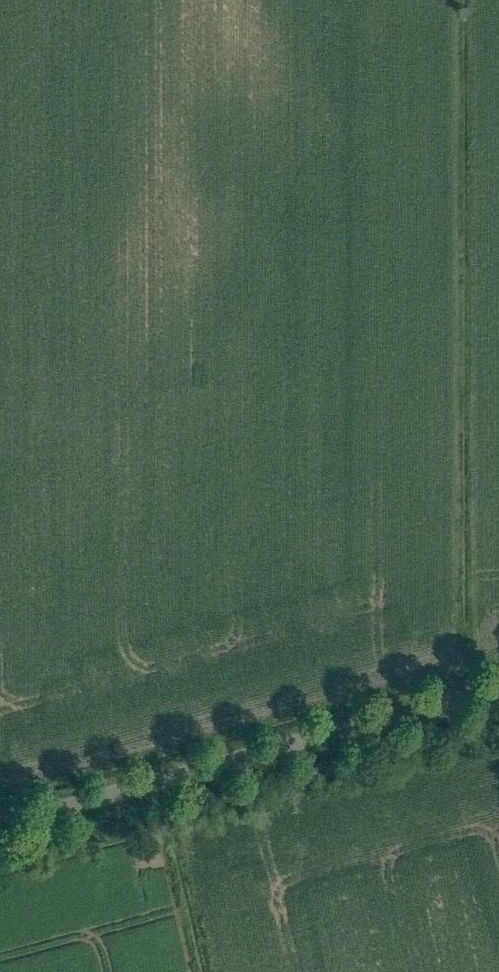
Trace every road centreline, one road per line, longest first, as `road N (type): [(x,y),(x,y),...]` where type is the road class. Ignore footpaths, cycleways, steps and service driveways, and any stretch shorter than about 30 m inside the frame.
road 1 (residential): [(498,689),(0,831)]

